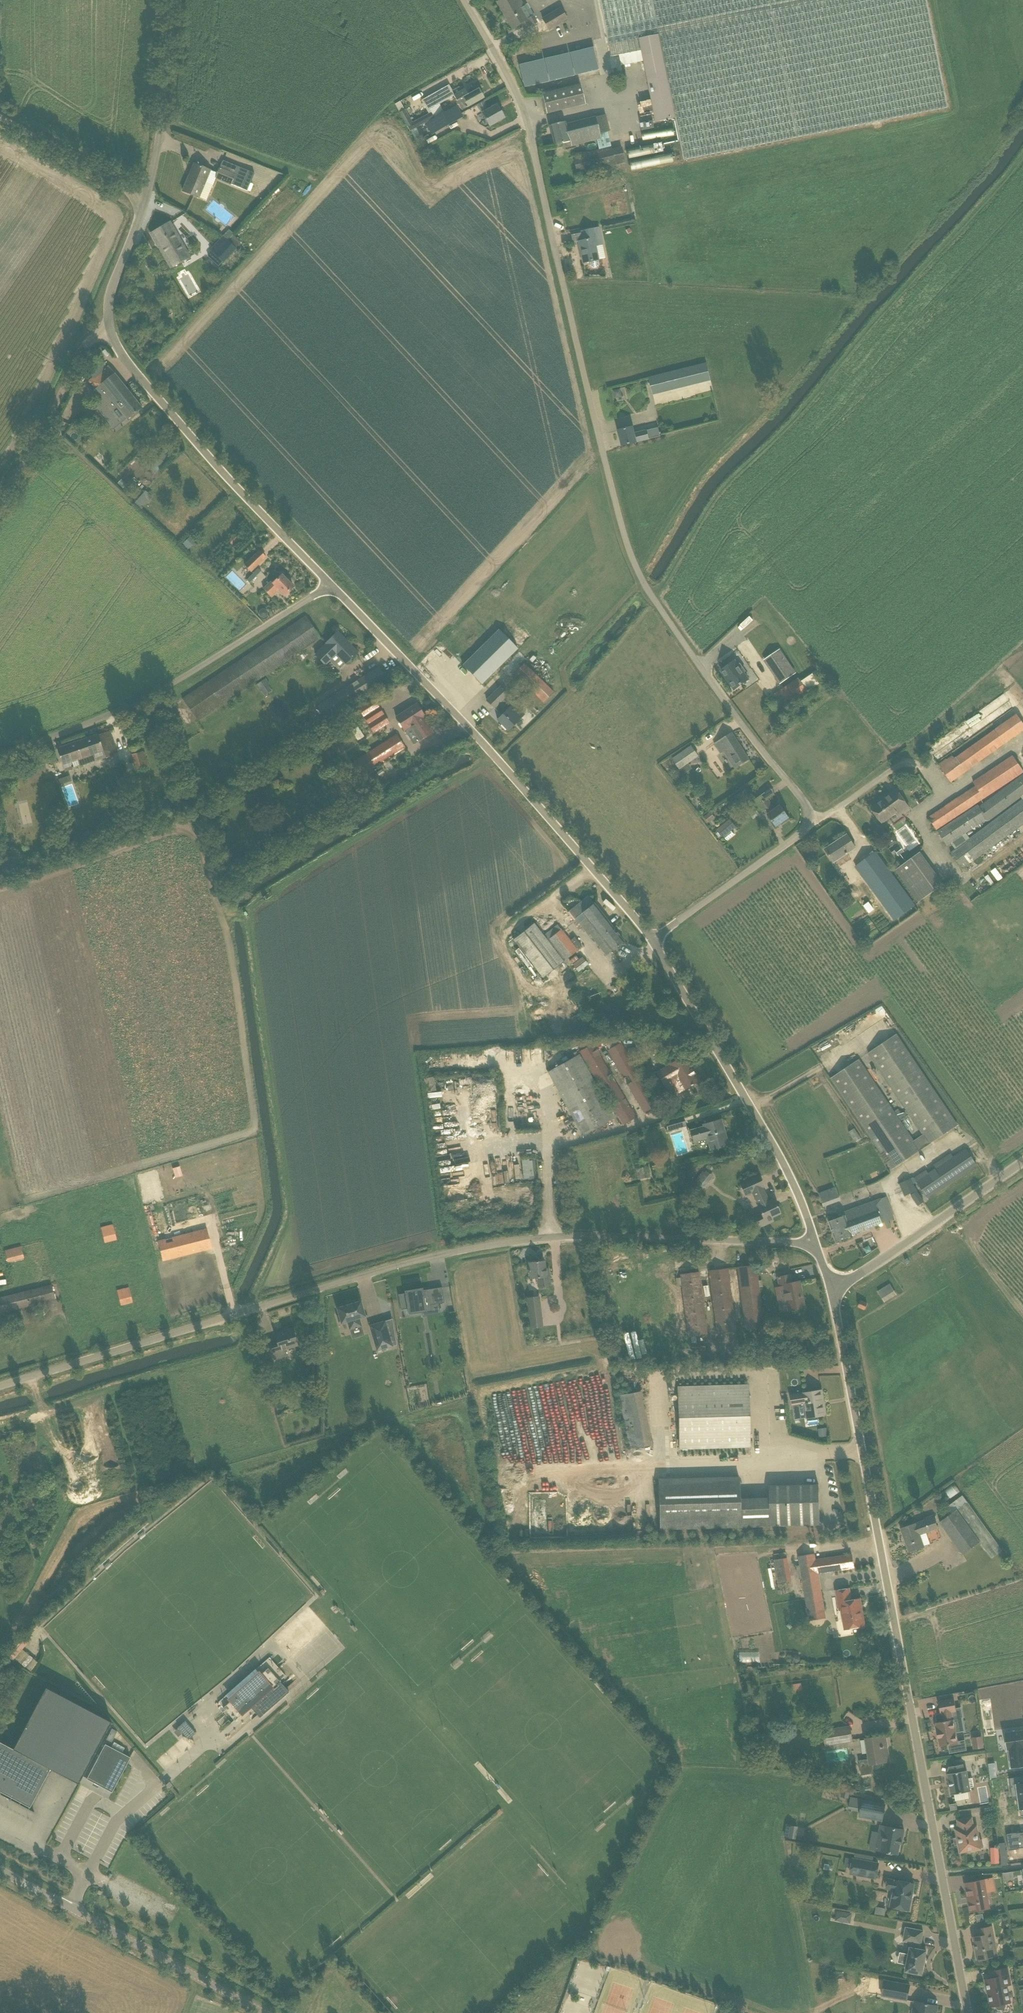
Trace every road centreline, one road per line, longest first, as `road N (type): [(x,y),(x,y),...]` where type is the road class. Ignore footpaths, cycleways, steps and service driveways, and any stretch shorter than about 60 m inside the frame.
road 1 (unclassified): [(652,941),(804,828),(807,815),(710,684),(638,569),(519,110),(459,0)]
road 2 (unclassified): [(0,1386),(438,1255),(584,1235),(815,1239)]
road 3 (unclassified): [(966,2012),(831,1288)]
road 4 (track): [(1022,159),(785,435),(730,485),(654,599)]
road 5 (unclassified): [(652,941),(332,586)]
road 6 (unclassified): [(0,755),(129,709),(332,586)]
road 7 (unclassified): [(332,586),(146,387),(109,330)]
road 8 (unclassified): [(815,1239),(779,1155),(652,941)]
road 9 (unclassified): [(265,2012),(0,1870)]
road 10 (unclassified): [(831,1288),(1022,1162)]
road 11 (unclassified): [(0,505),(86,344),(109,330)]
road 12 (unclassified): [(145,204),(163,126),(172,0)]
road 13 (unclassified): [(145,204),(0,124)]
road 14 (unclassified): [(109,330),(110,289),(145,204)]

